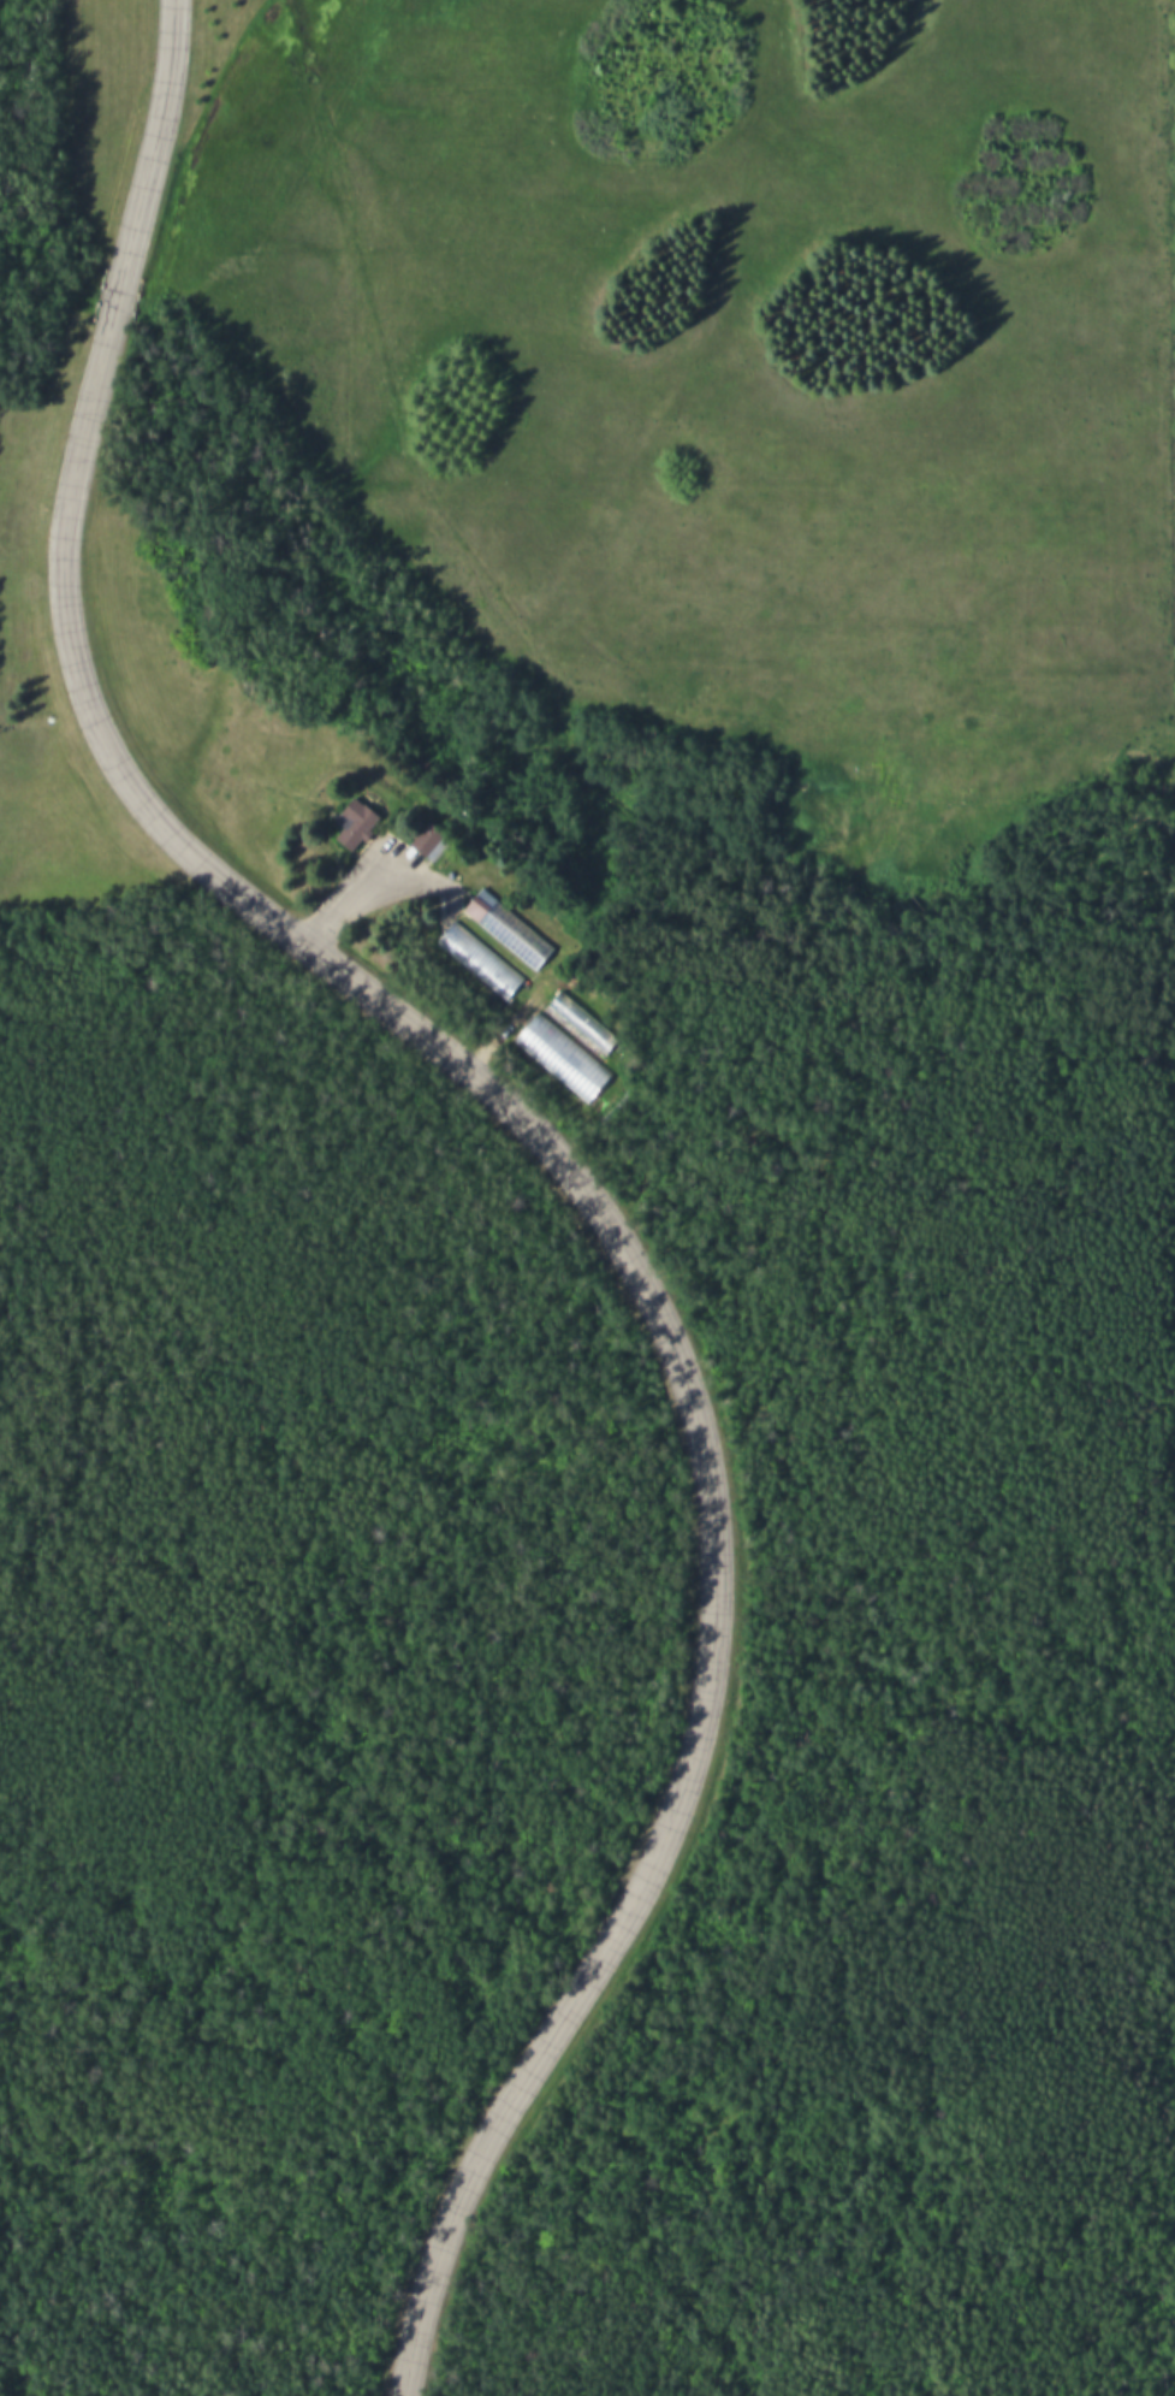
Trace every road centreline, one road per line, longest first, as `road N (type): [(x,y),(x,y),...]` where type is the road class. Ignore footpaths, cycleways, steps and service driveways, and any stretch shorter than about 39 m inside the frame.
road 1 (residential): [(171,0),(153,134),(60,504),(64,620),(83,697),(130,783),(184,845),(475,1073),(564,1164),(660,1321),(707,1504),(708,1622),(677,1775),(616,1913),(457,2183),(417,2291),(395,2395)]

